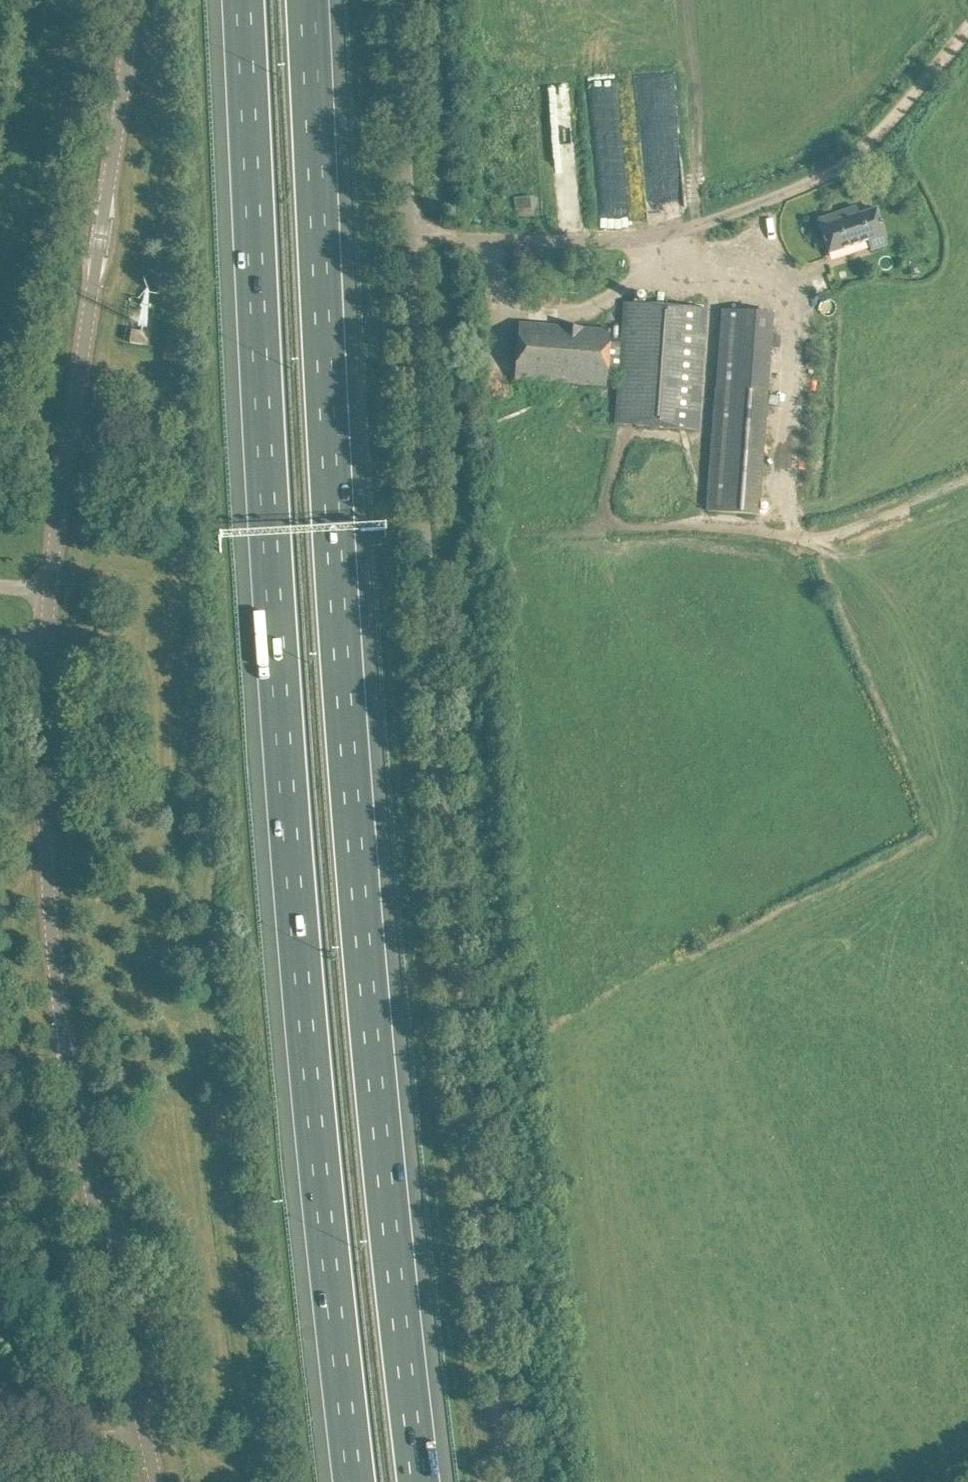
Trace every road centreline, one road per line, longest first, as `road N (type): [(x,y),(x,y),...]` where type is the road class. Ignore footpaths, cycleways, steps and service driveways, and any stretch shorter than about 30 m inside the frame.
road 1 (tertiary): [(156,1481),(70,1077),(45,767),(50,590),(134,0)]
road 2 (motorway): [(420,1481),(356,886),(306,0)]
road 3 (motorway): [(244,0),(296,890),(355,1481)]
road 4 (unclassified): [(512,1481),(444,792),(413,231)]
road 5 (unclassified): [(413,231),(676,229),(861,176),(967,37)]
road 6 (unclassified): [(413,231),(400,0)]

